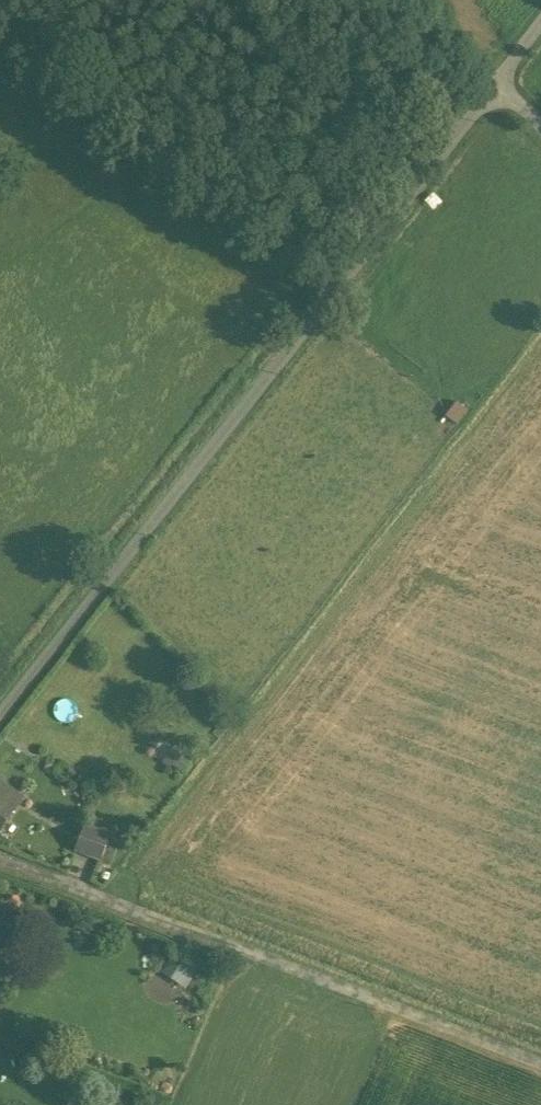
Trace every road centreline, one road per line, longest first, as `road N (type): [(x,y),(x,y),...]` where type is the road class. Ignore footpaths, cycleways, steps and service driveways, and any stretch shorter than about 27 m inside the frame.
road 1 (unclassified): [(0,716),(498,83)]
road 2 (unclassified): [(0,854),(540,1063)]

